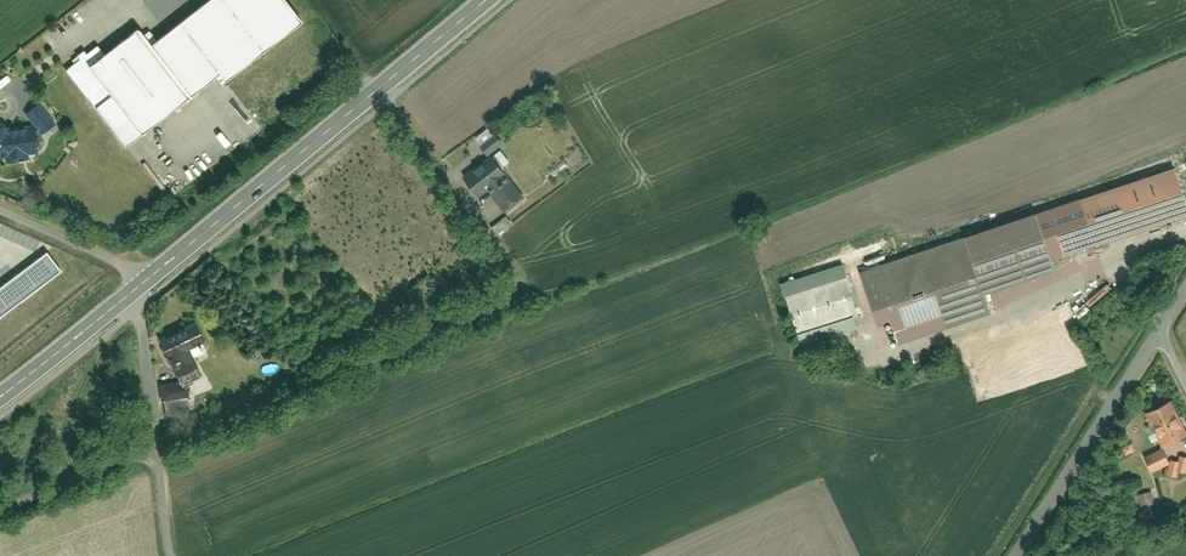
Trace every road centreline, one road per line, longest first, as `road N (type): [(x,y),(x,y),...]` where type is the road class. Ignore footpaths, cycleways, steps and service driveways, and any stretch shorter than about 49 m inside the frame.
road 1 (primary): [(150,280),(487,0)]
road 2 (residential): [(1021,555),(1162,332)]
road 3 (primary): [(0,398),(150,280)]
road 4 (residential): [(150,280),(0,209)]

